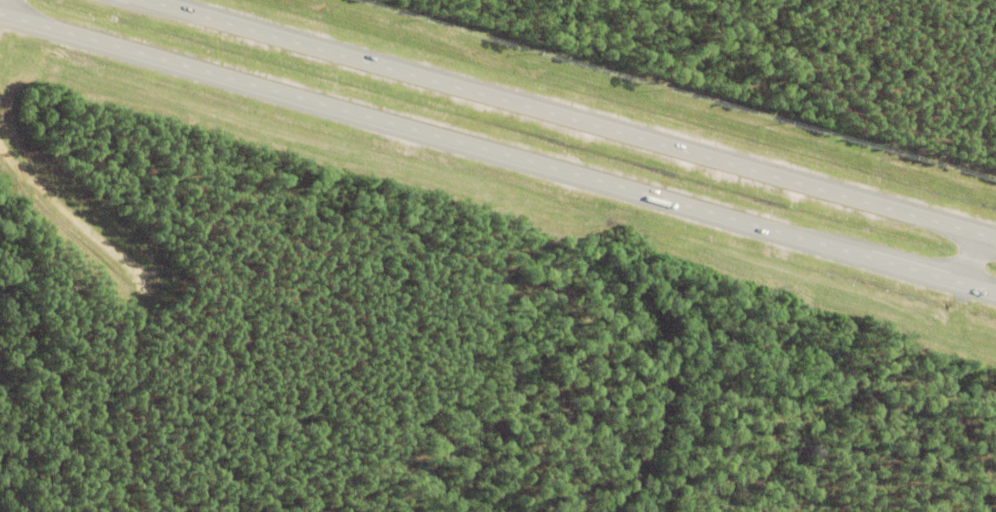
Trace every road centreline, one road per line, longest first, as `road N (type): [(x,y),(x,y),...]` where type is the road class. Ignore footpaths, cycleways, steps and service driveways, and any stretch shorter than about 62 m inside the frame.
road 1 (trunk): [(0,14),(995,292)]
road 2 (trunk): [(995,236),(141,0)]

